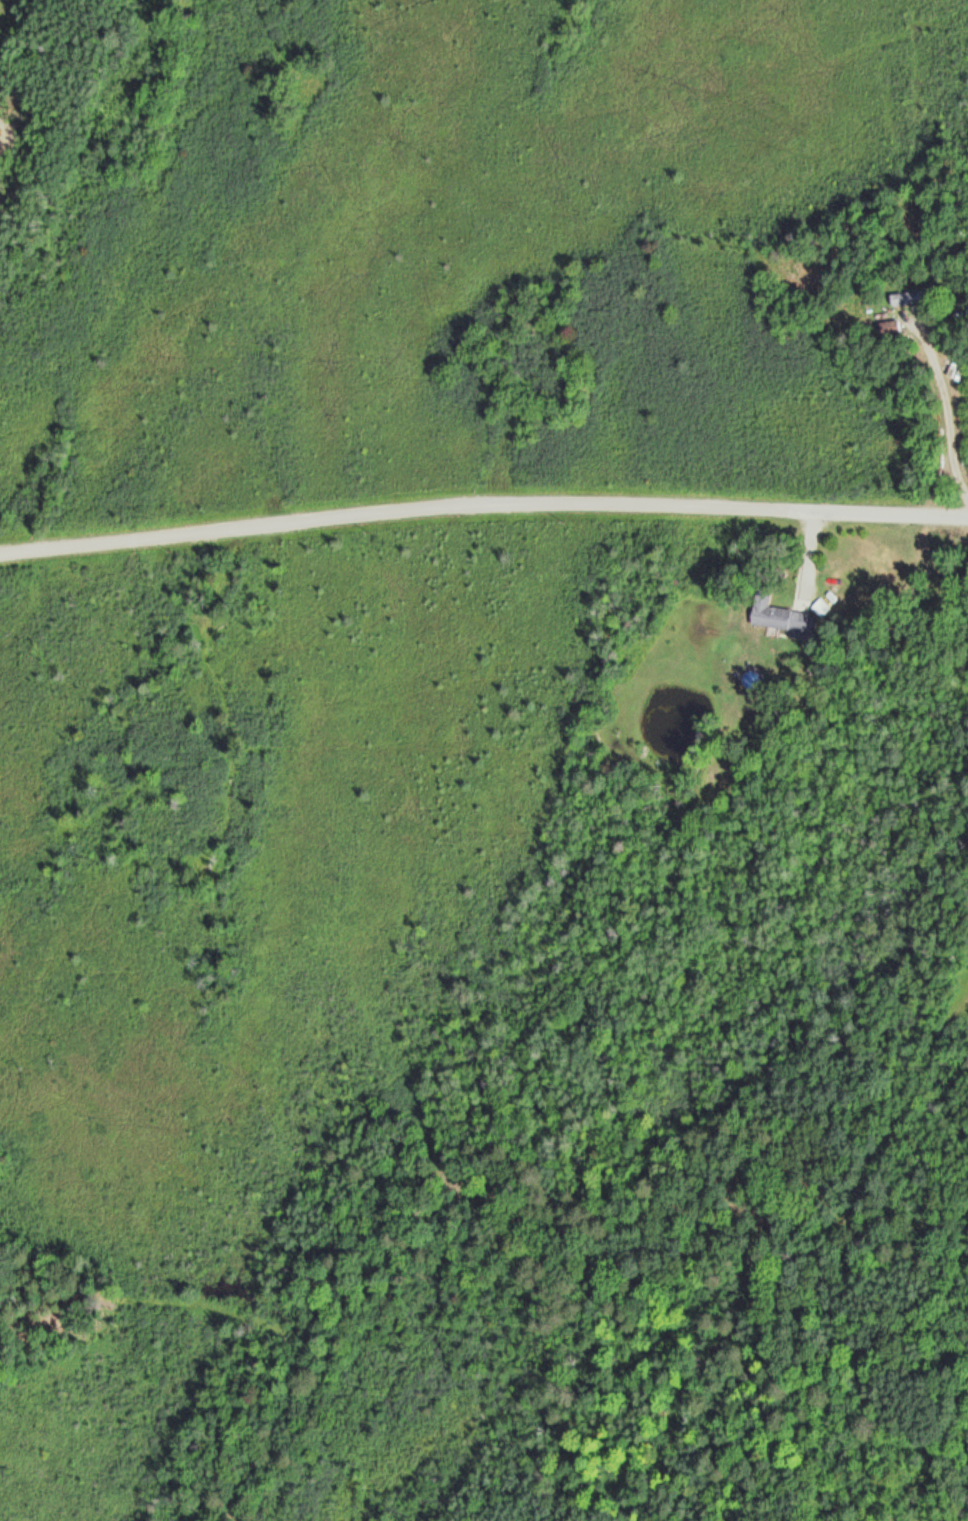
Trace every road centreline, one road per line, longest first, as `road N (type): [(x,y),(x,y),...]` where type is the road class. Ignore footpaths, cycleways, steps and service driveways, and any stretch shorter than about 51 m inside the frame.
road 1 (residential): [(0,554),(436,506),(596,503),(967,519)]

